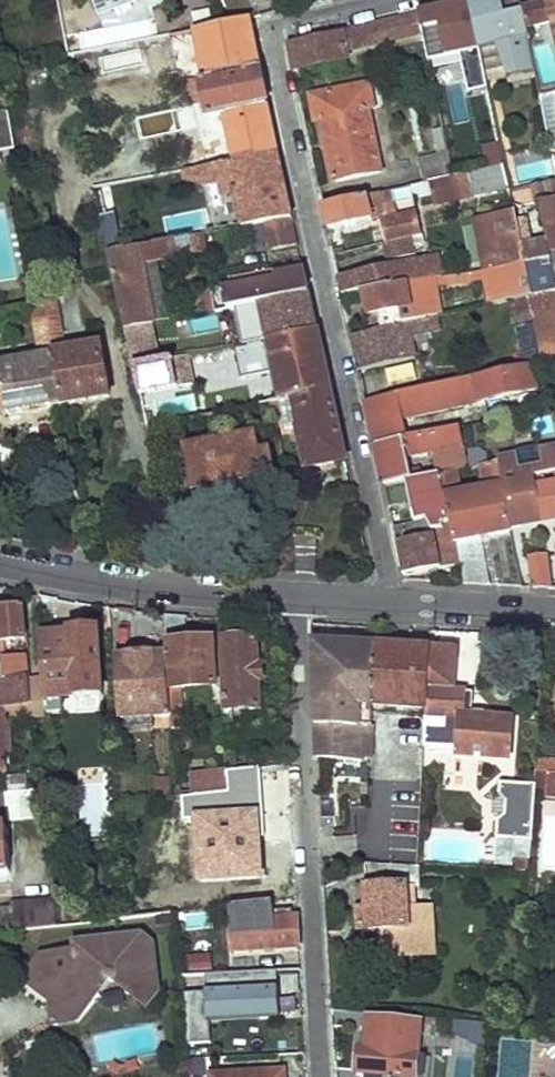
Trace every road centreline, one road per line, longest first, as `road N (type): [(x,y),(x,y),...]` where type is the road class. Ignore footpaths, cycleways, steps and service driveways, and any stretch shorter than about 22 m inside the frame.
road 1 (residential): [(389,604),(272,48),(285,26),(397,0)]
road 2 (residential): [(322,1076),(298,599)]
road 3 (residential): [(0,565),(173,594),(298,599)]
road 4 (residential): [(389,604),(554,613)]

